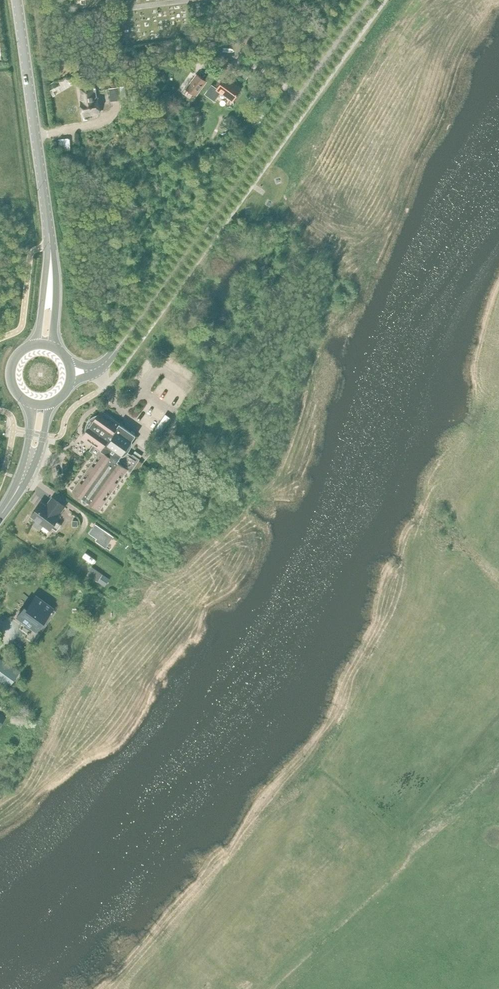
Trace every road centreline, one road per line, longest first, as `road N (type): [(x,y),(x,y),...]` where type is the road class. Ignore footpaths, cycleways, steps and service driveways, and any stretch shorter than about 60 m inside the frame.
road 1 (tertiary): [(367,0),(143,316)]
road 2 (tertiary): [(51,250),(16,0)]

